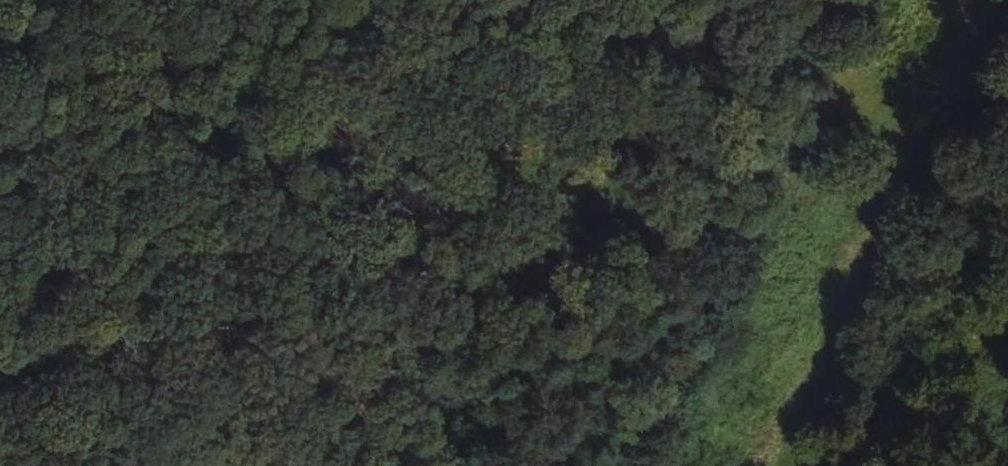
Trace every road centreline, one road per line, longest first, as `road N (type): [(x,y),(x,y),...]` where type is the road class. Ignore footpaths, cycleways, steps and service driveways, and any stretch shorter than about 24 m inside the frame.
road 1 (track): [(828,465),(1007,311)]

